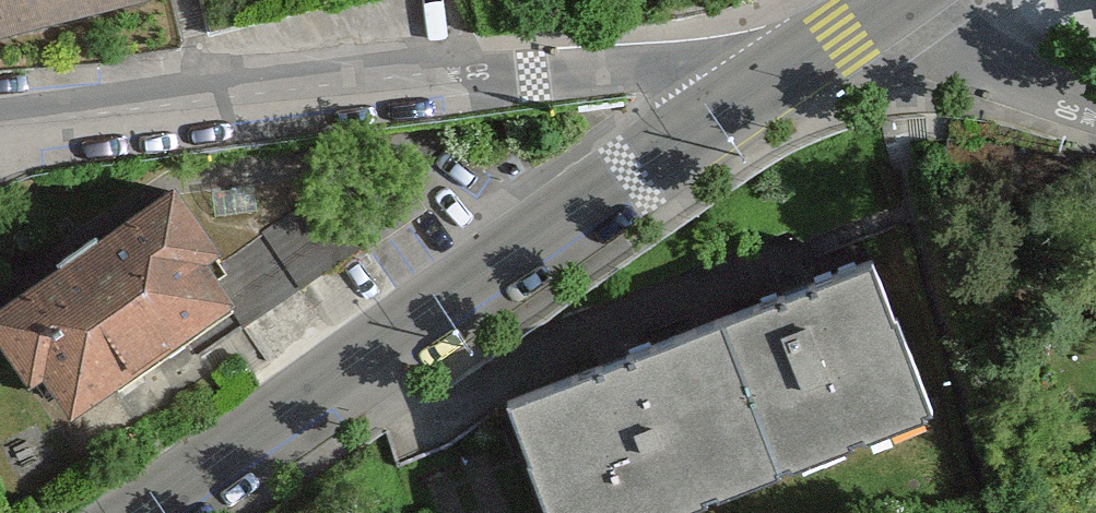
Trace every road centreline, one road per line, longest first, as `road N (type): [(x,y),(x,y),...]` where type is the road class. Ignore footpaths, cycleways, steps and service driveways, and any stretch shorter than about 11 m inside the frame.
road 1 (residential): [(791,75),(699,67),(0,104)]
road 2 (secondary): [(172,512),(666,152),(791,75)]
road 3 (residential): [(885,11),(924,37),(1095,107)]

